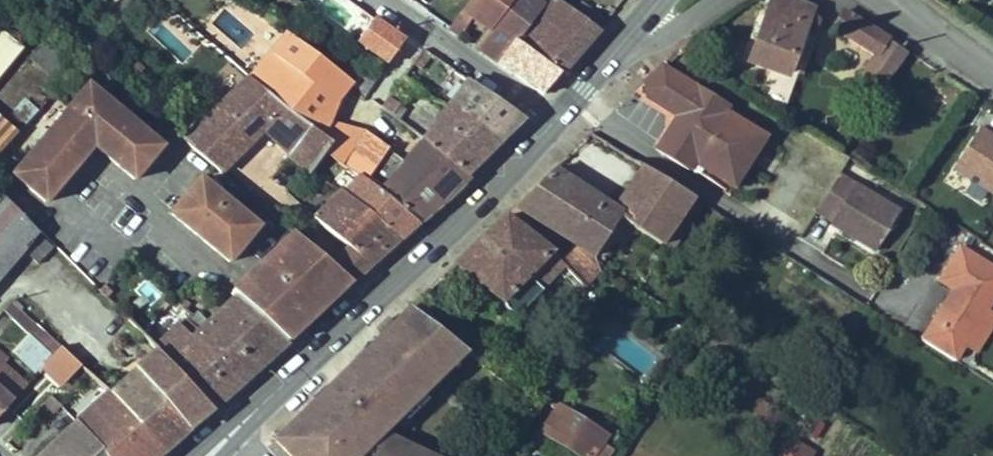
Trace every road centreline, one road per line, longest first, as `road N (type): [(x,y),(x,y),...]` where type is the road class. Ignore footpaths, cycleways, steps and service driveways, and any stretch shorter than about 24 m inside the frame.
road 1 (secondary): [(558,122),(223,445)]
road 2 (residential): [(558,122),(382,0)]

